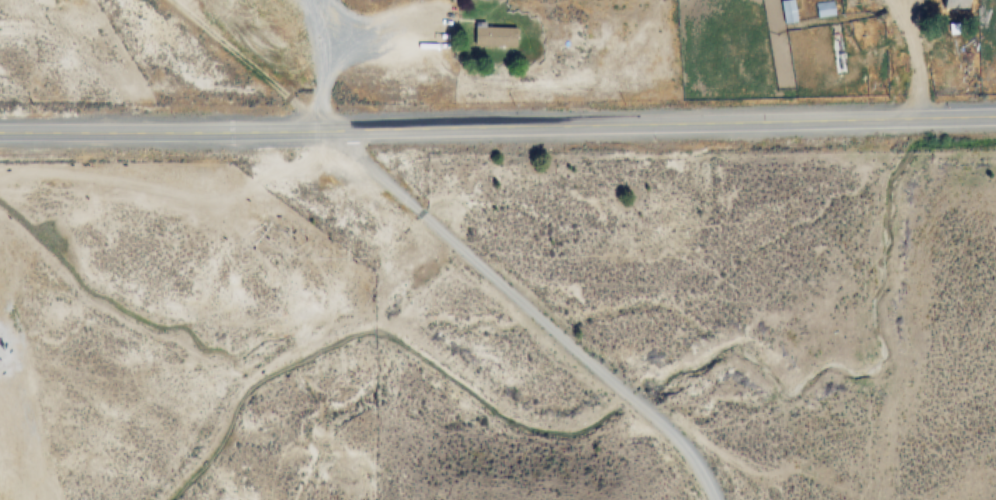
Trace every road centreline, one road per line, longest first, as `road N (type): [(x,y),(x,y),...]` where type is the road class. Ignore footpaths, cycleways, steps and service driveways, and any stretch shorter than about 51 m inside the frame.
road 1 (primary): [(995,114),(345,130)]
road 2 (residential): [(345,130),(362,158),(672,433),(714,499)]
road 3 (primary): [(345,130),(0,131)]
road 4 (track): [(319,131),(174,0)]

